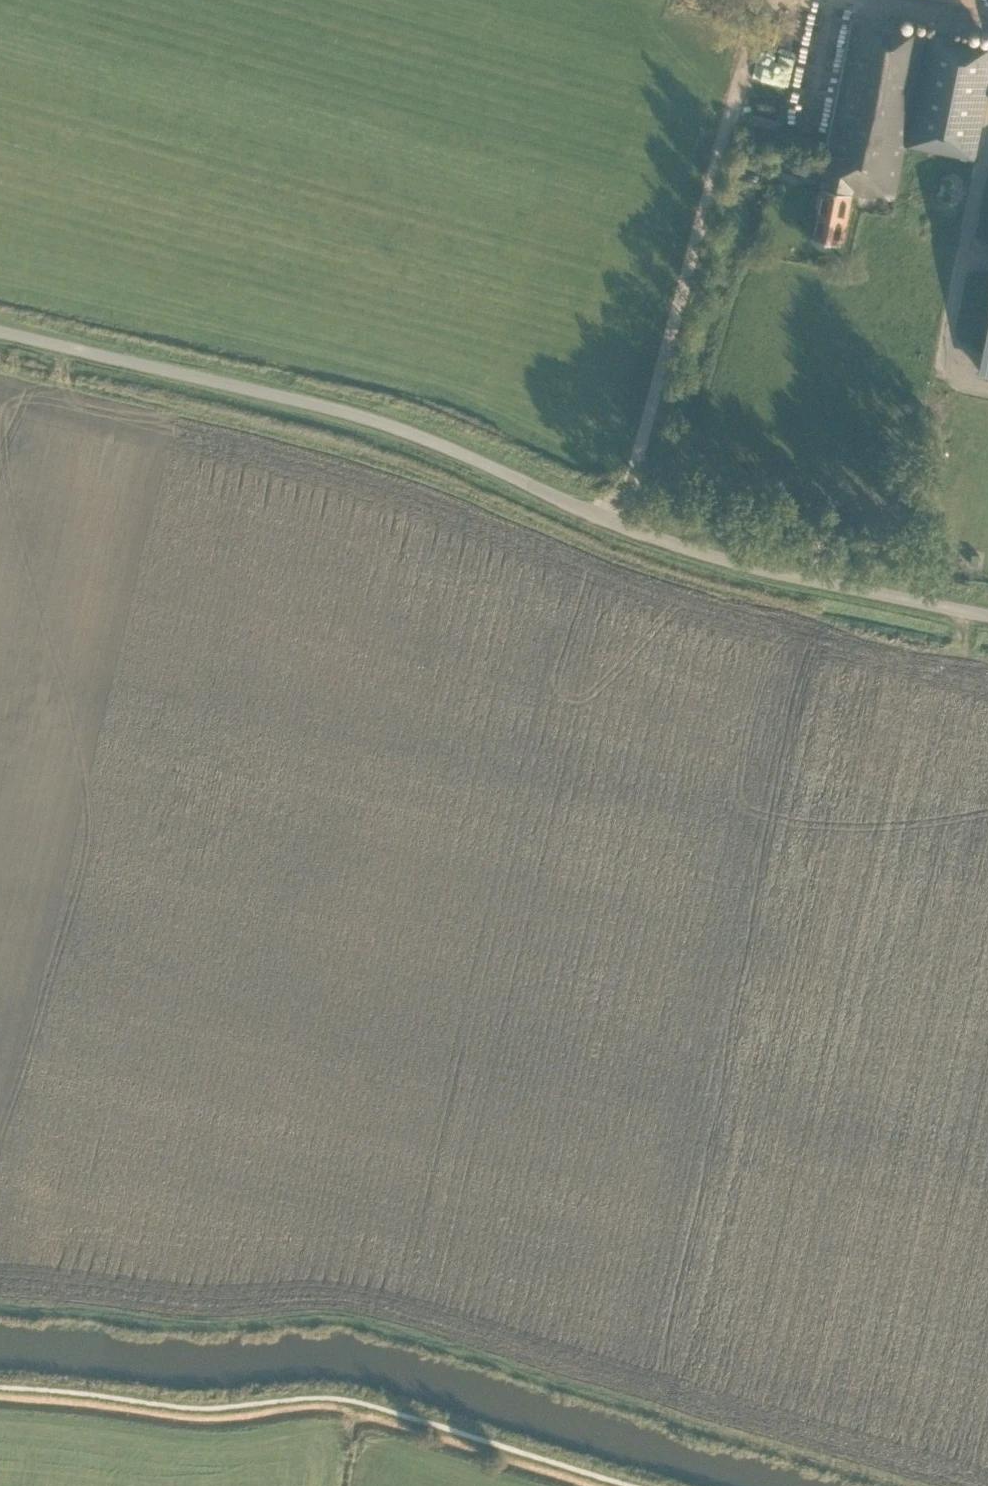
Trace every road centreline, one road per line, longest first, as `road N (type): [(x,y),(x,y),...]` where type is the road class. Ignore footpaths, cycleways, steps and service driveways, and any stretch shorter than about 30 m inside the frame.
road 1 (unclassified): [(987,613),(672,541),(513,467),(404,429),(0,332)]

